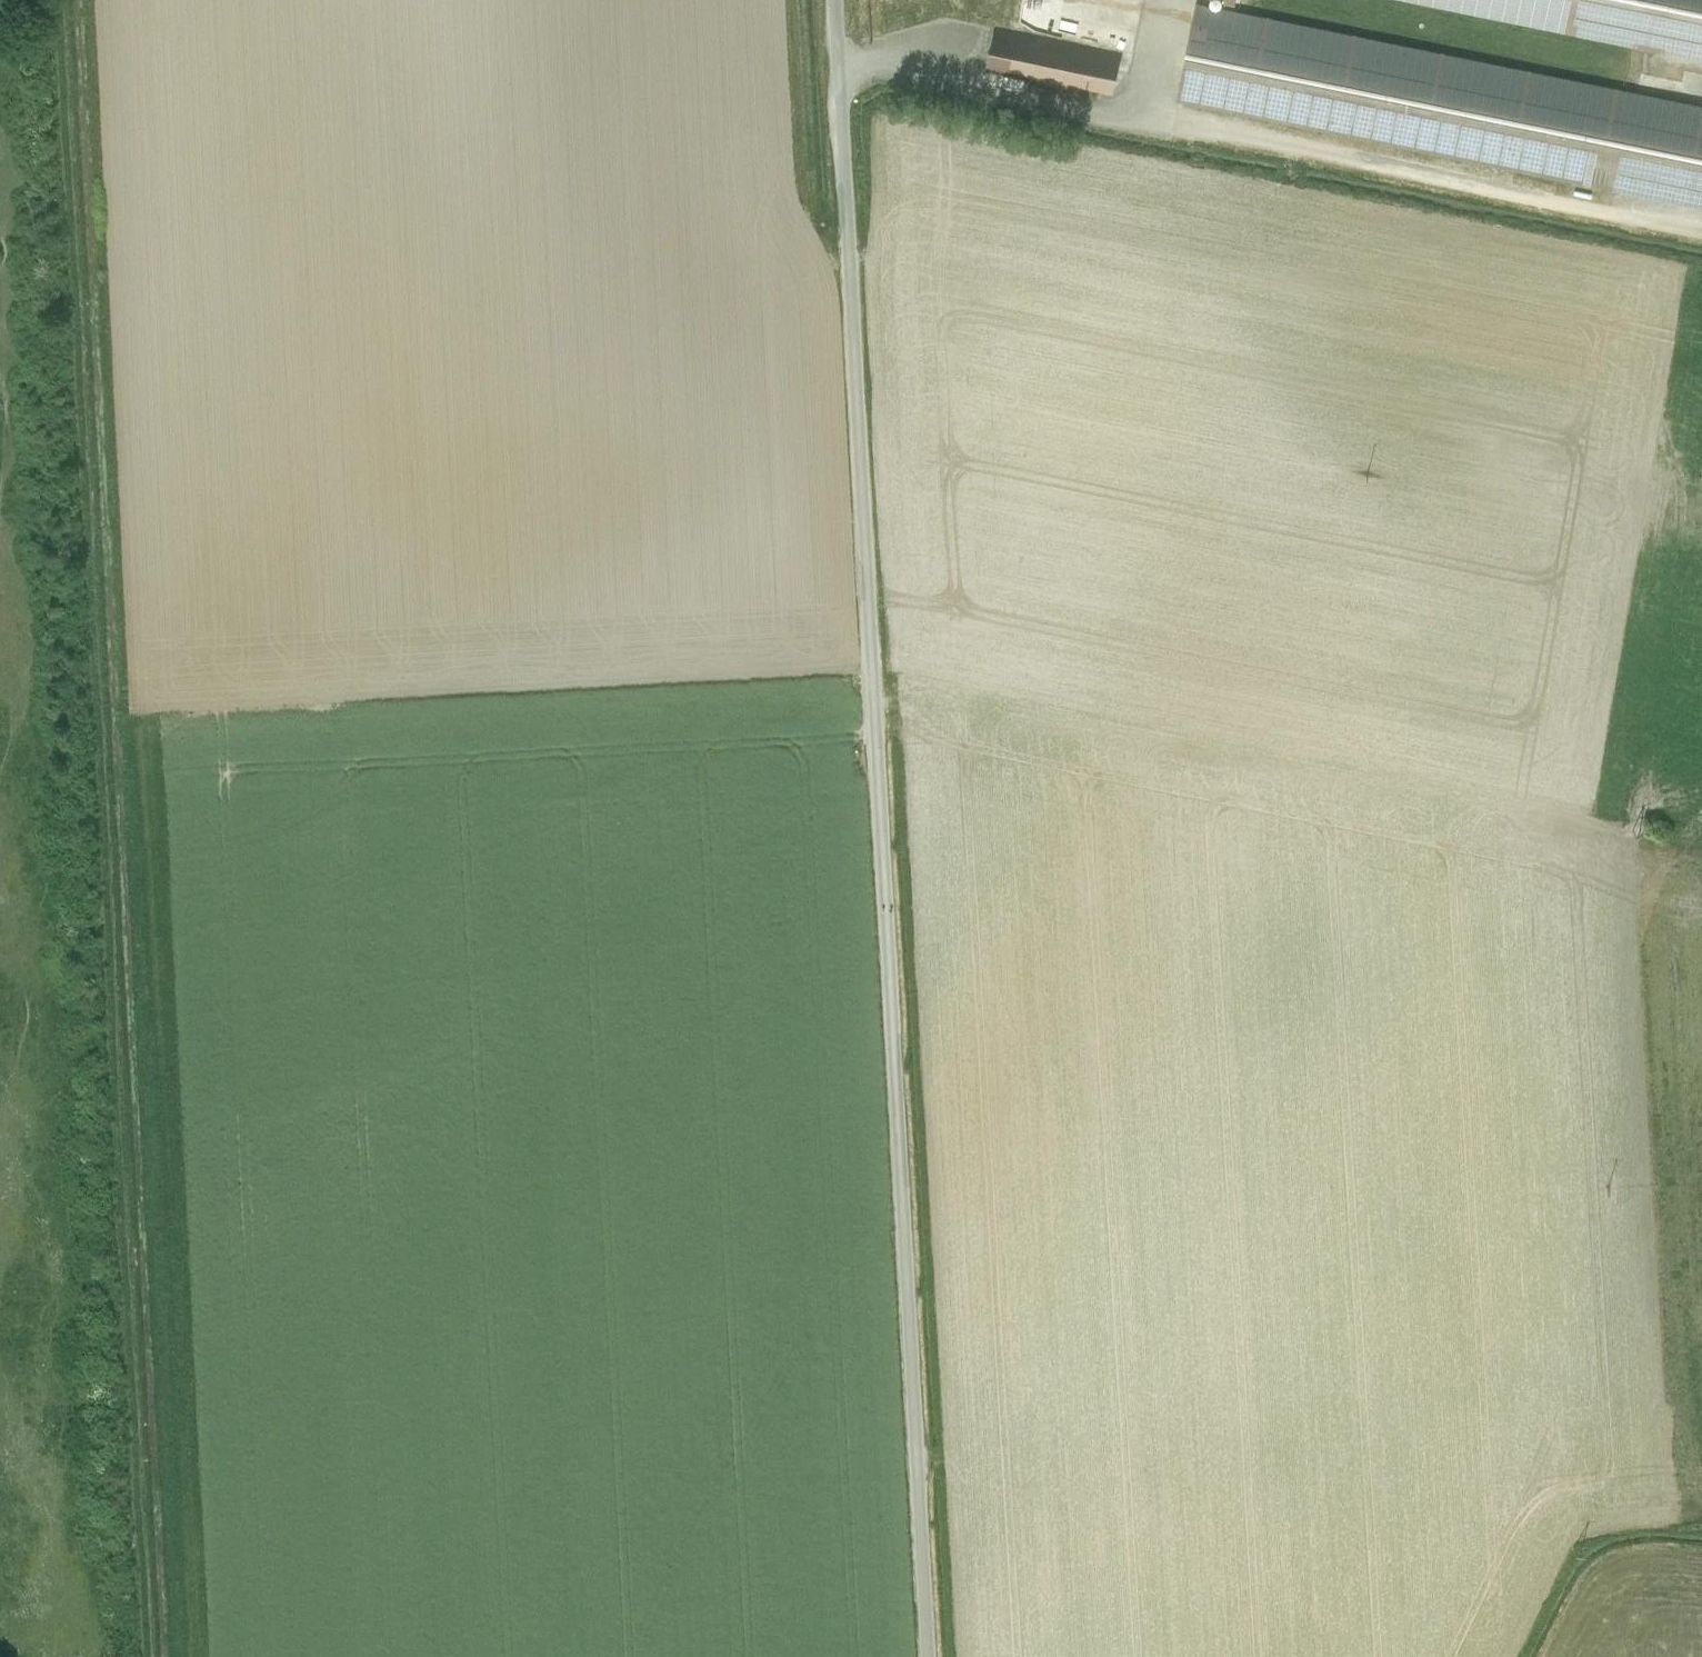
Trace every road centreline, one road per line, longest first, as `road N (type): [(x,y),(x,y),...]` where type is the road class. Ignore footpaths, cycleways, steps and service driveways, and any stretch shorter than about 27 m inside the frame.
road 1 (unclassified): [(832,0),(925,1656)]
road 2 (track): [(55,0),(146,1656)]

